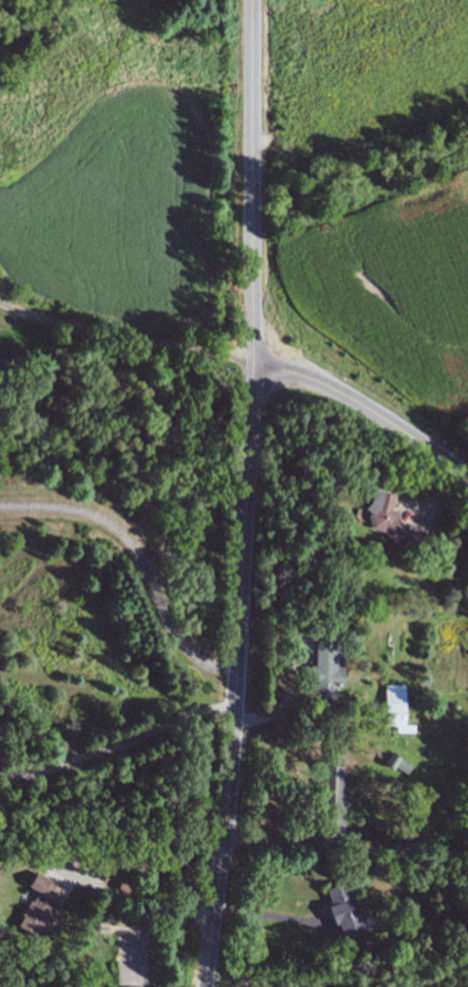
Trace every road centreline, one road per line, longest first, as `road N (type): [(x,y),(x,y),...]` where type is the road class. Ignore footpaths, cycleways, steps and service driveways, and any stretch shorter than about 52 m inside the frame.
road 1 (tertiary): [(251,0),(253,363),(231,779),(205,986)]
road 2 (tertiary): [(467,475),(364,408),(304,377),(253,363)]

